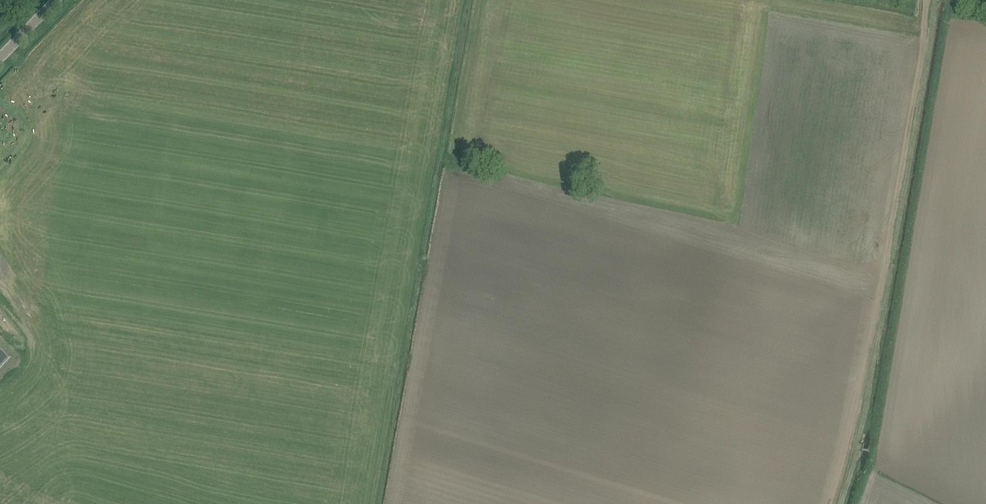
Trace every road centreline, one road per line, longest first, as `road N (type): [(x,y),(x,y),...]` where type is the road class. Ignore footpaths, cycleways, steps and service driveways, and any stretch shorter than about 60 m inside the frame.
road 1 (track): [(833,503),(869,361),(934,0)]

